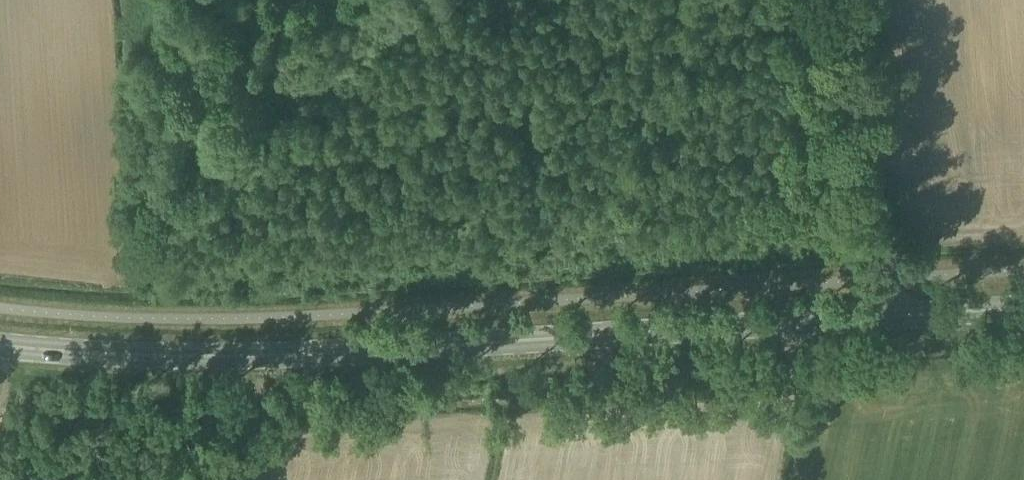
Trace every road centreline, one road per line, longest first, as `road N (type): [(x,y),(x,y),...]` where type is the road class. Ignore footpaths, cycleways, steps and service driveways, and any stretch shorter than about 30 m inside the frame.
road 1 (secondary): [(897,318),(173,357),(0,346)]
road 2 (unclassified): [(897,318),(832,0)]
road 3 (track): [(208,479),(232,354)]
road 4 (secondary): [(897,318),(1023,311)]

